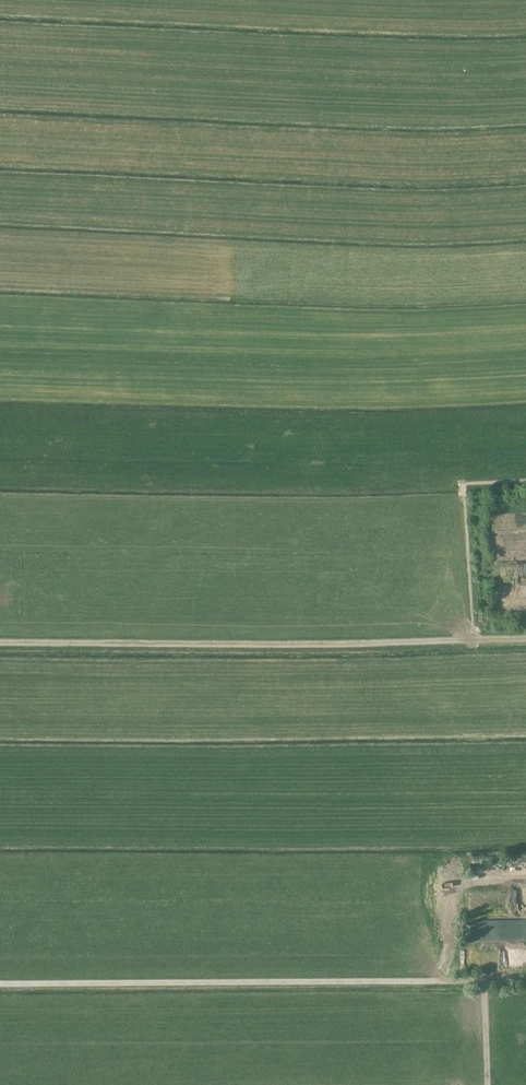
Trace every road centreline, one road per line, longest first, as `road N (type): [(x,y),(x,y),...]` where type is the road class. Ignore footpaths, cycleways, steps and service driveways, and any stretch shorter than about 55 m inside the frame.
road 1 (track): [(0,982),(525,975)]

